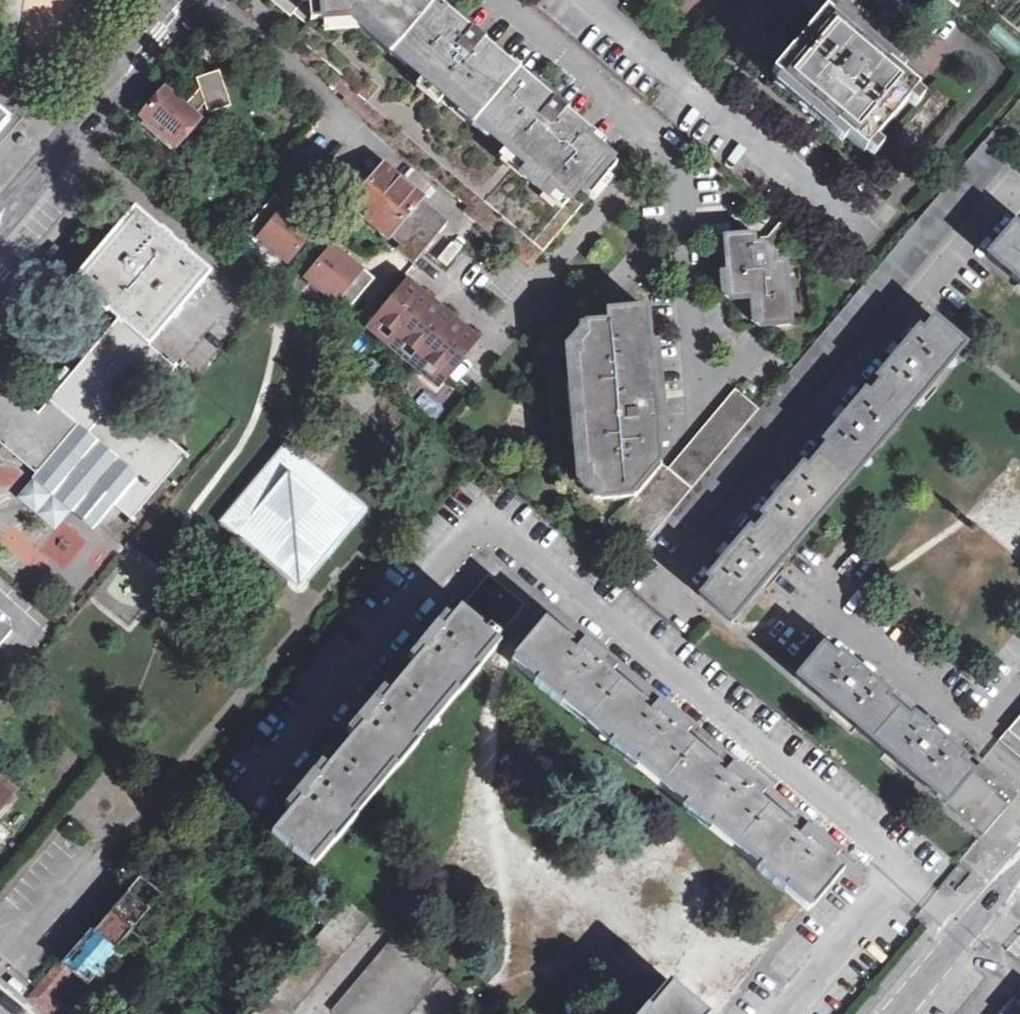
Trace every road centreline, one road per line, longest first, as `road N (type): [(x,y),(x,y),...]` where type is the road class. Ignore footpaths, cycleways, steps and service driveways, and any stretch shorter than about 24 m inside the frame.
road 1 (residential): [(248,786),(466,533),(486,524),(508,533),(907,879)]
road 2 (residential): [(664,593),(1013,187),(1019,192)]
road 3 (residential): [(859,256),(547,0)]
road 4 (unclassified): [(0,226),(184,0)]
road 5 (residential): [(706,416),(681,158),(662,140)]
road 6 (residential): [(494,352),(662,140)]
road 7 (residential): [(662,140),(497,0)]
road 8 (residential): [(907,879),(790,1013)]

